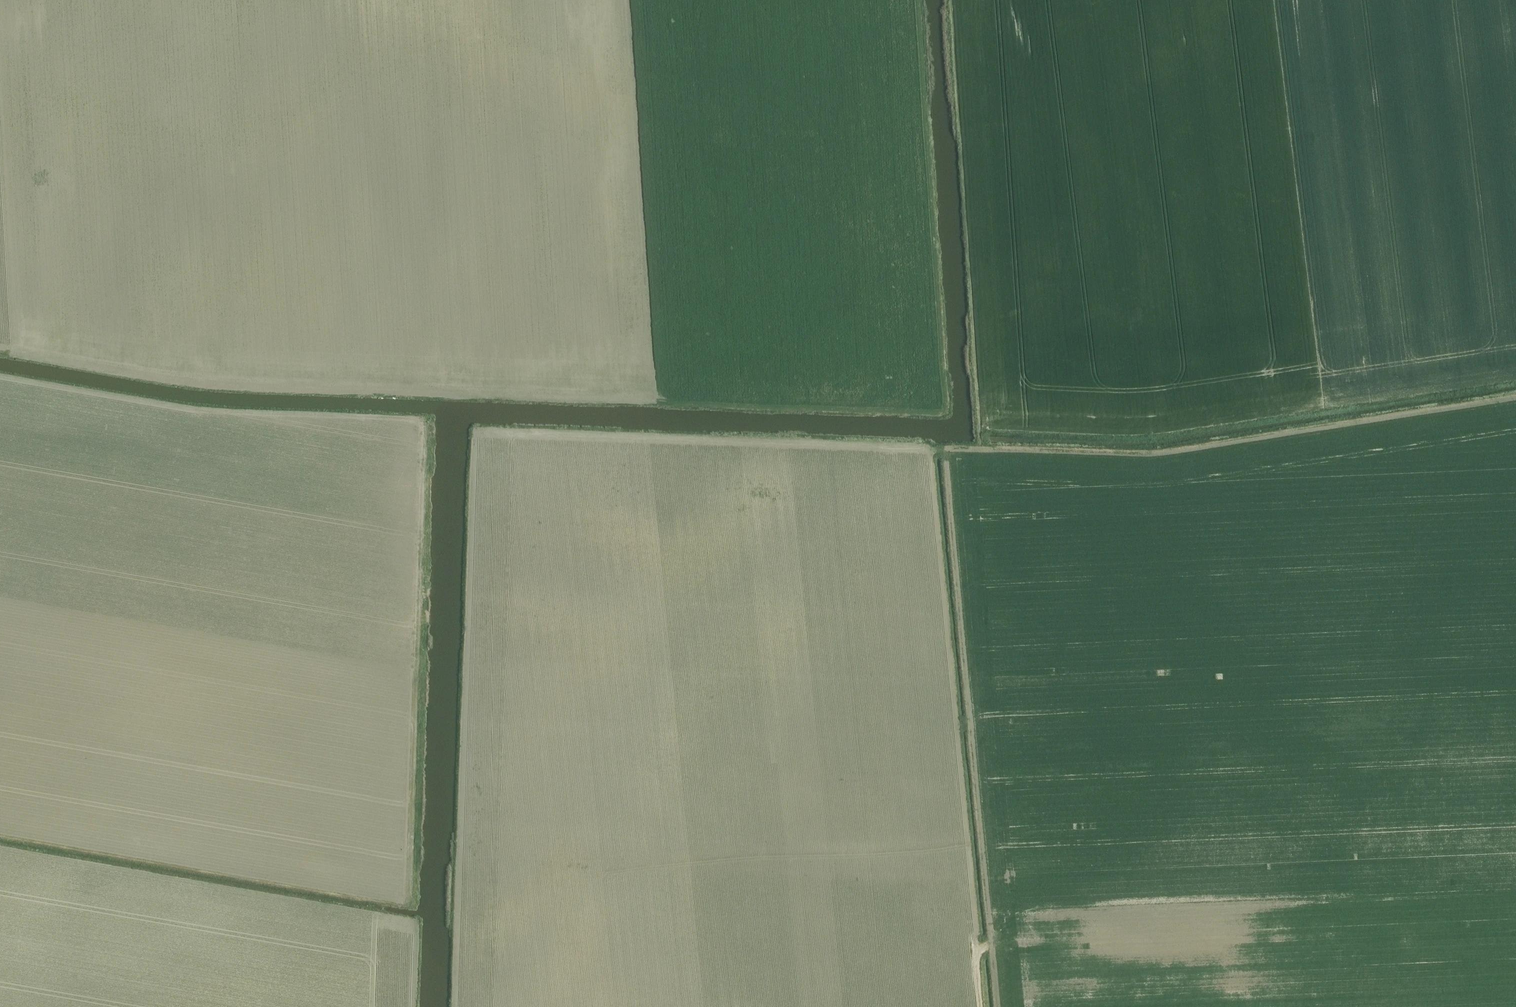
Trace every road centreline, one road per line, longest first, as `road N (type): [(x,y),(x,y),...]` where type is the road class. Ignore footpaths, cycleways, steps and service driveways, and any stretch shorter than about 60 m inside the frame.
road 1 (track): [(950,0),(980,448),(926,448),(981,1006)]

